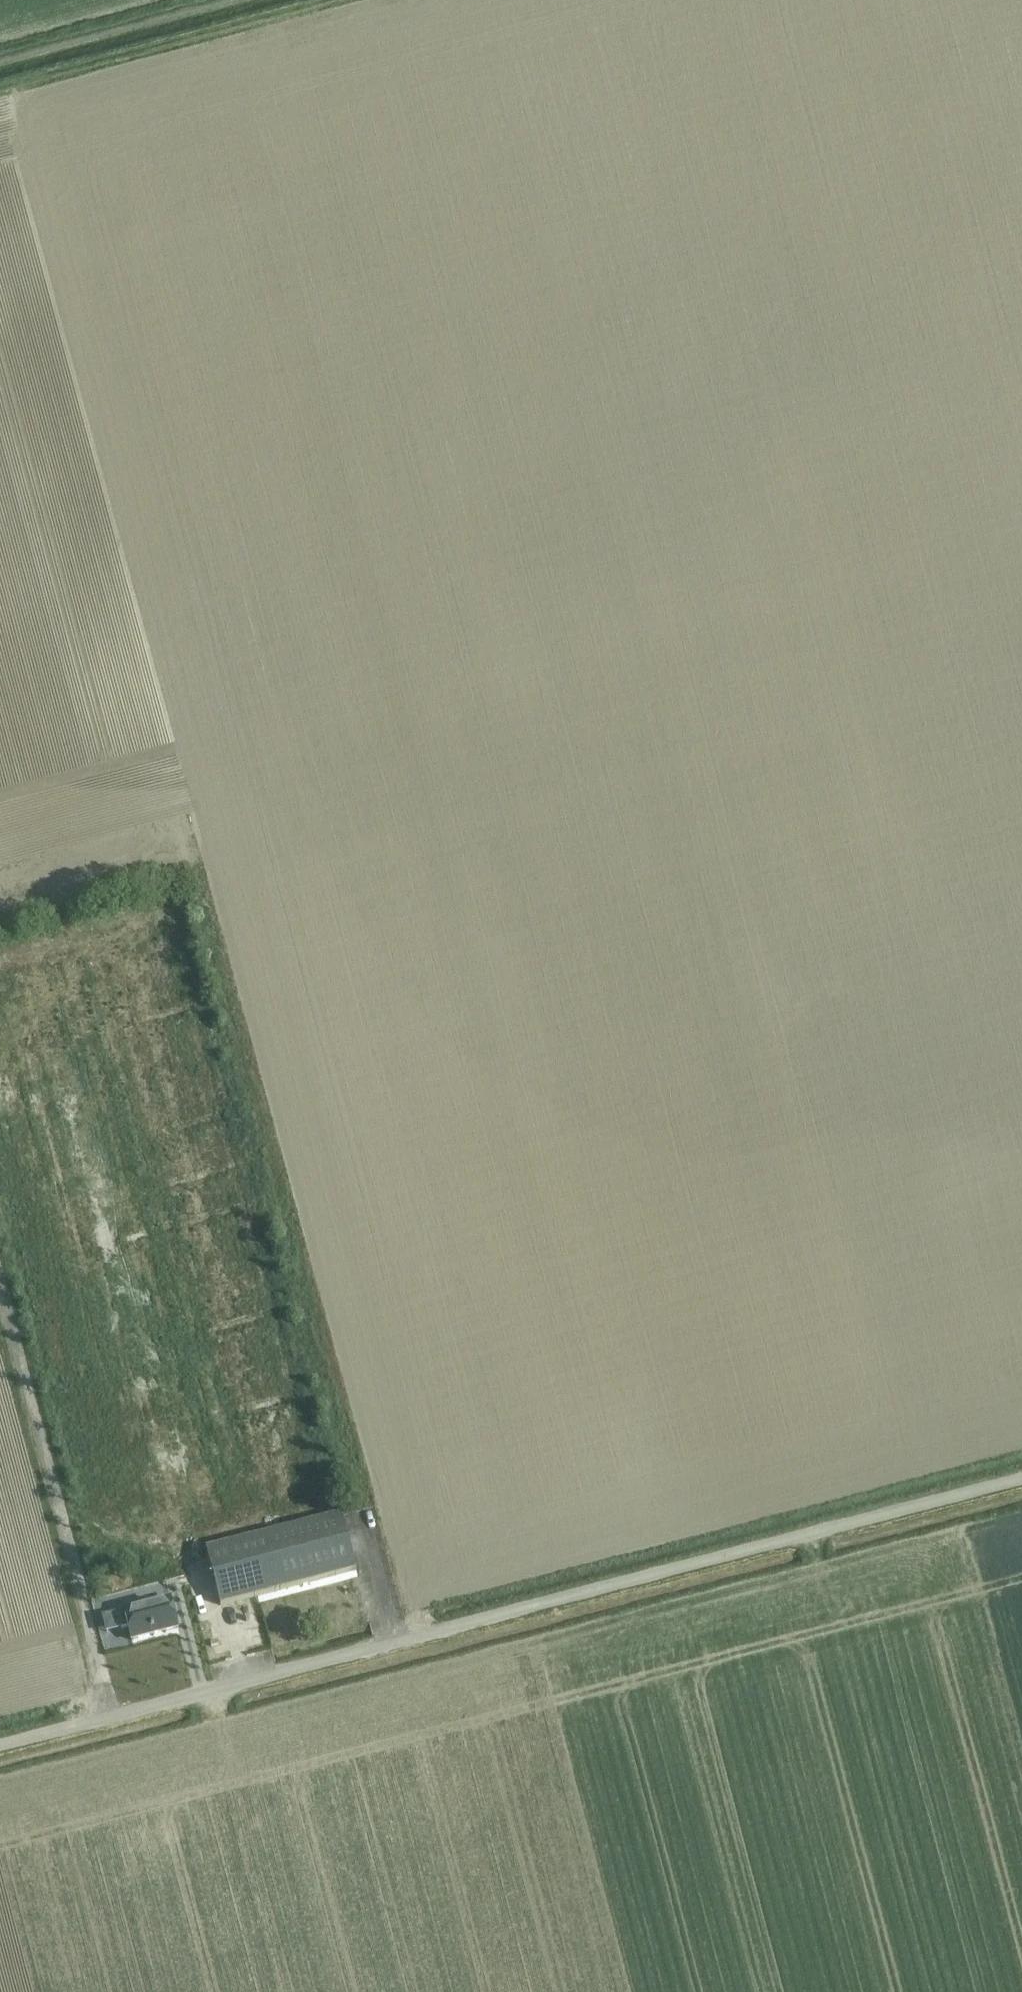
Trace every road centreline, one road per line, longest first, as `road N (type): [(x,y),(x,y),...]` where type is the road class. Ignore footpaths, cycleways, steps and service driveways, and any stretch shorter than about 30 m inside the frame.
road 1 (unclassified): [(0,1745),(1021,1480)]

